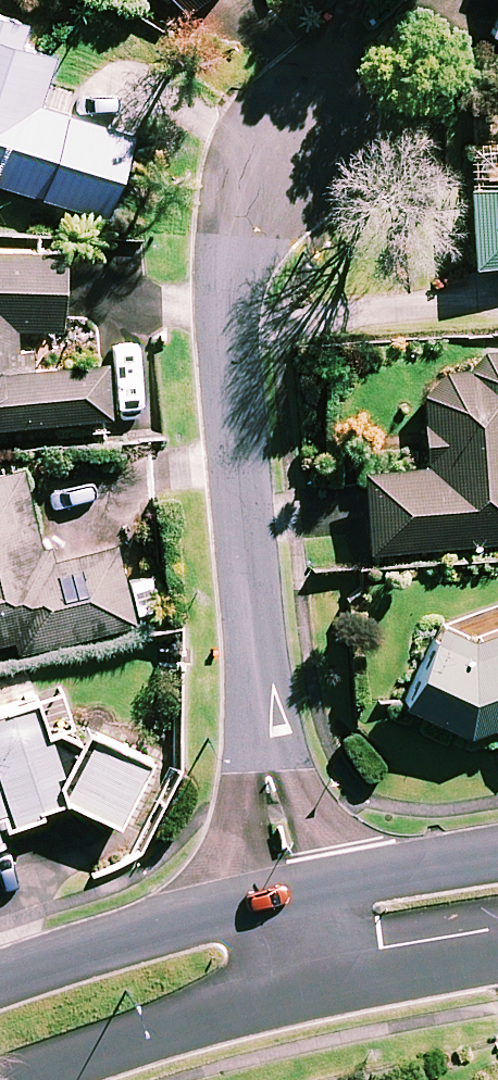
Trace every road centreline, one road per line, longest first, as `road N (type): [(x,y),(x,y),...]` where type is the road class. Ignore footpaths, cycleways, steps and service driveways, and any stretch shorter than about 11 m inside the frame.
road 1 (residential): [(296,133),(263,180),(244,233),(228,331),(271,776),(293,894)]
road 2 (tertiary): [(0,978),(134,932),(293,894)]
road 3 (tertiary): [(317,994),(28,1079)]
road 4 (tertiary): [(293,894),(497,853)]
road 5 (tertiary): [(497,958),(317,994)]

